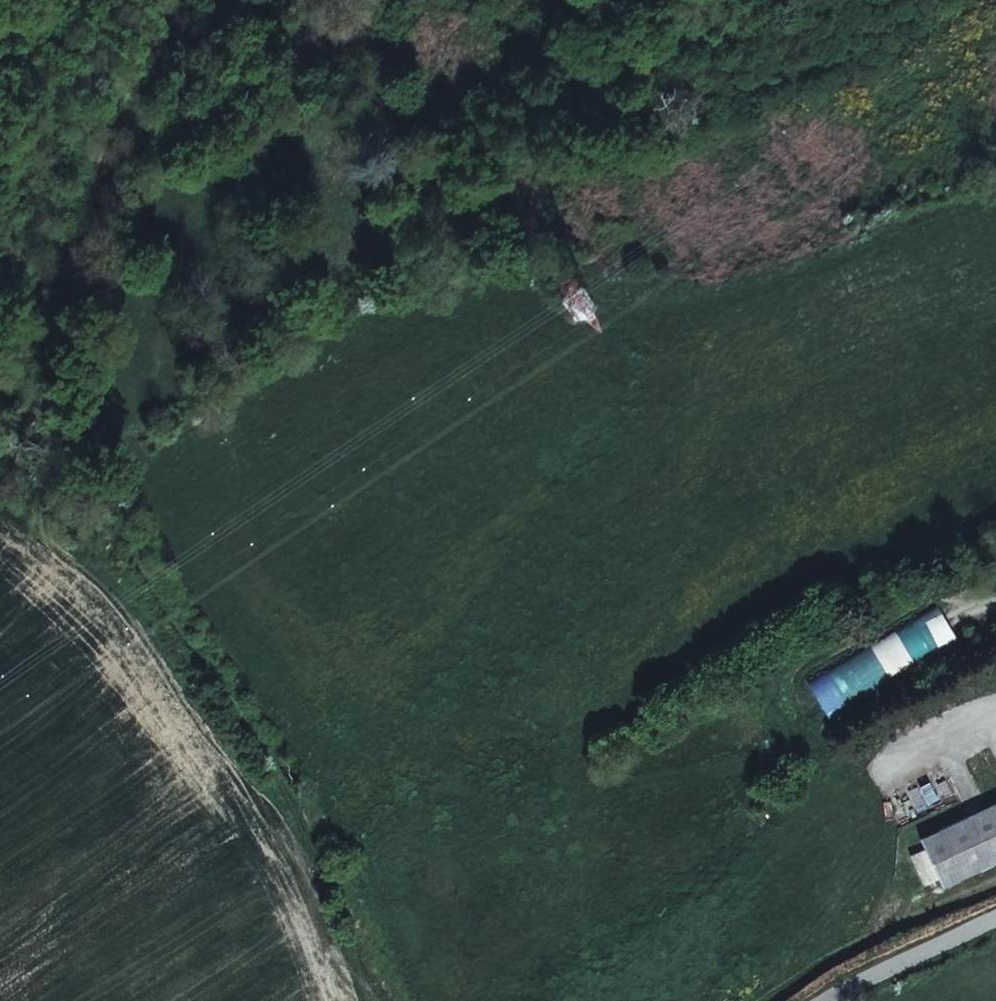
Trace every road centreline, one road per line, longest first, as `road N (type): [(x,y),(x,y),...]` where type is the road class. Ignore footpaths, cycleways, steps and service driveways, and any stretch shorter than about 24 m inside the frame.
road 1 (residential): [(826,1000),(995,916)]

